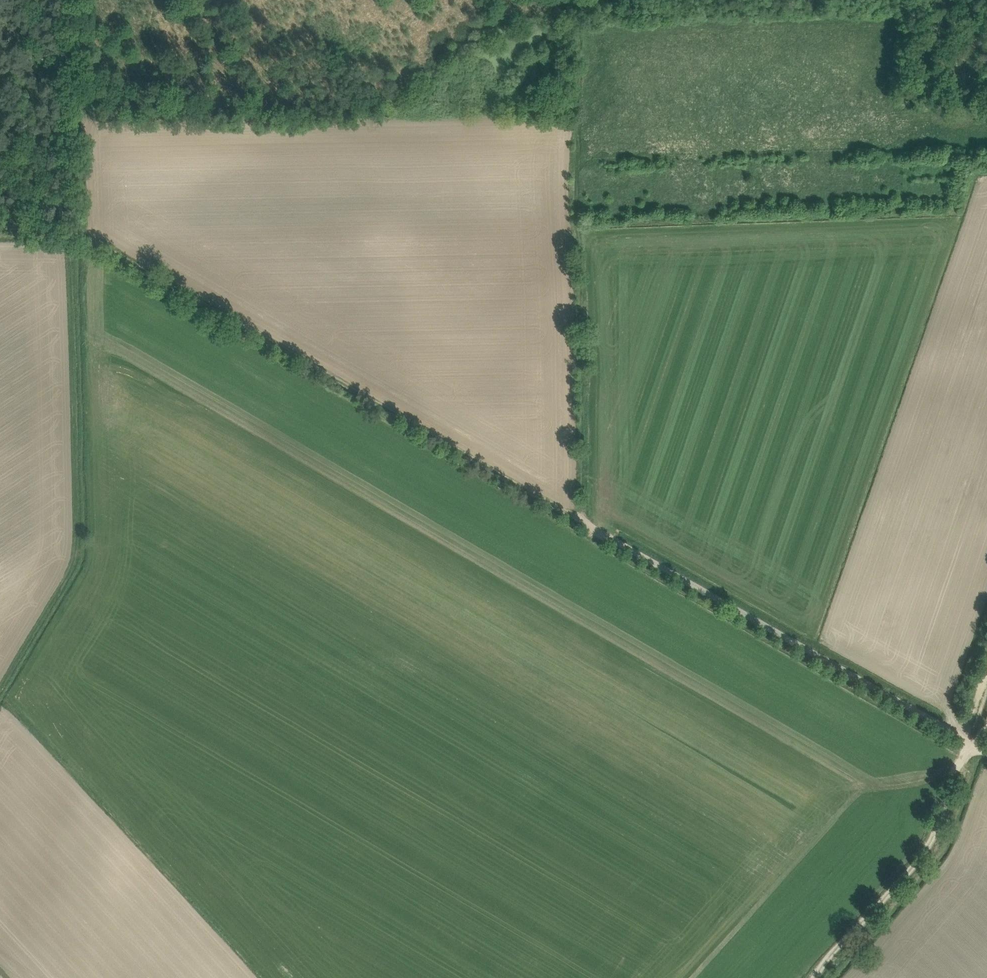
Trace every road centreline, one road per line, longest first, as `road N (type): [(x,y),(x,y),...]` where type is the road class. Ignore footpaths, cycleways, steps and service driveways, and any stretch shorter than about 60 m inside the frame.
road 1 (track): [(585,521),(119,235),(67,217),(0,217)]
road 2 (track): [(585,521),(573,39)]
road 3 (unclassified): [(986,745),(585,521)]
road 4 (track): [(804,977),(925,842),(986,666)]

